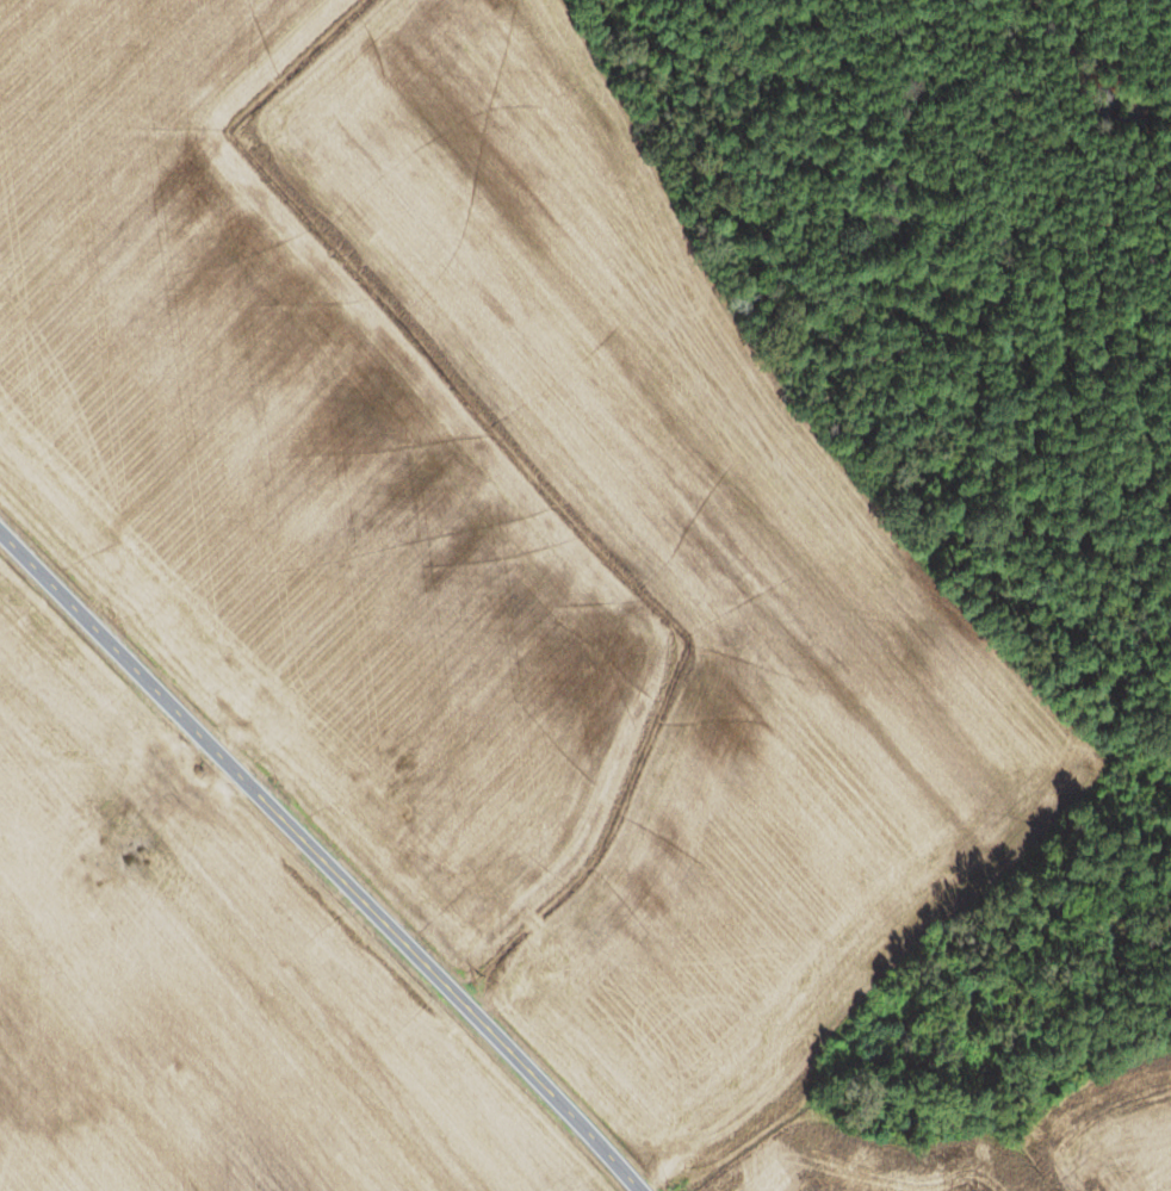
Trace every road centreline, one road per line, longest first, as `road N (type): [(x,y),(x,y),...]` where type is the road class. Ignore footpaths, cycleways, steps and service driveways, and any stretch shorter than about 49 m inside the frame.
road 1 (residential): [(642,1190),(0,530)]

